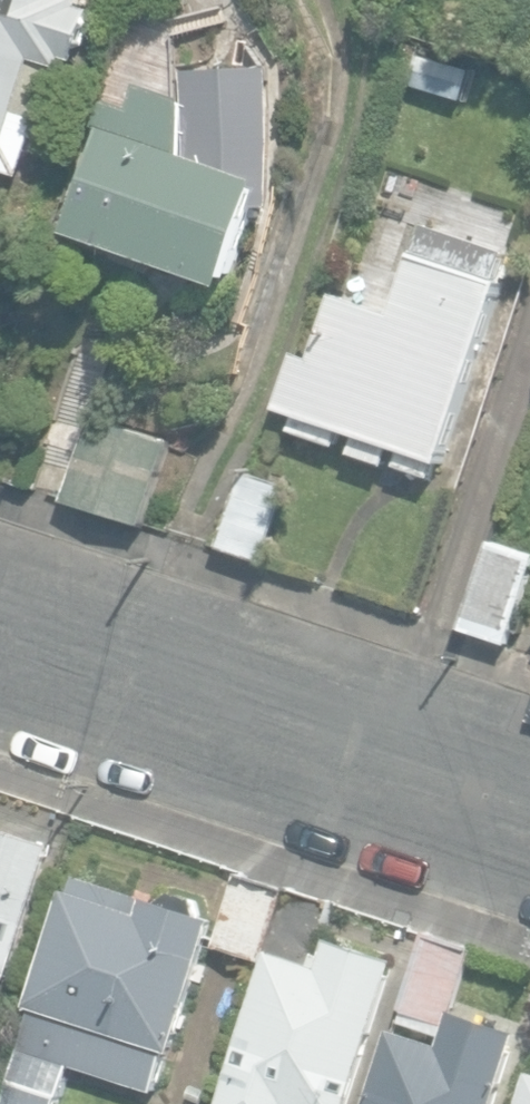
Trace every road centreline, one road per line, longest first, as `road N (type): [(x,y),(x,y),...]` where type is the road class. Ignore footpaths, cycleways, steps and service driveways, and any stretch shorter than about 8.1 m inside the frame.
road 1 (residential): [(0,633),(529,817)]

